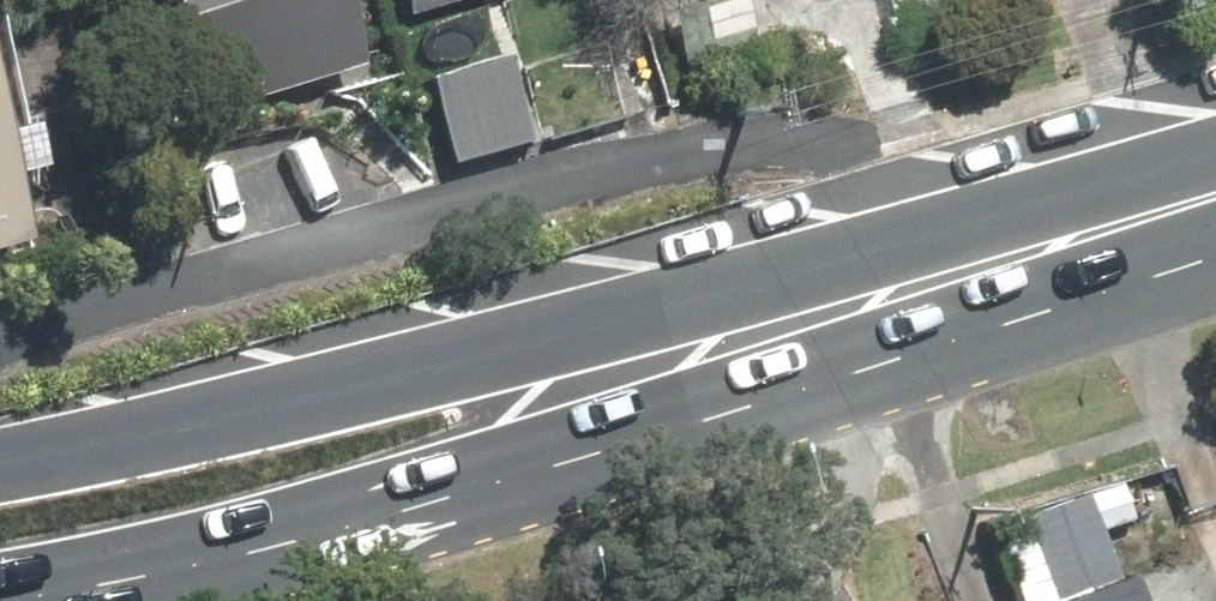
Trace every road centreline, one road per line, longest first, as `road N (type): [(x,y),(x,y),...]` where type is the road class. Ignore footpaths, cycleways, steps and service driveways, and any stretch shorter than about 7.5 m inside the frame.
road 1 (secondary): [(1187,203),(600,448),(206,566),(17,600)]
road 2 (secondary): [(0,460),(1187,203)]

